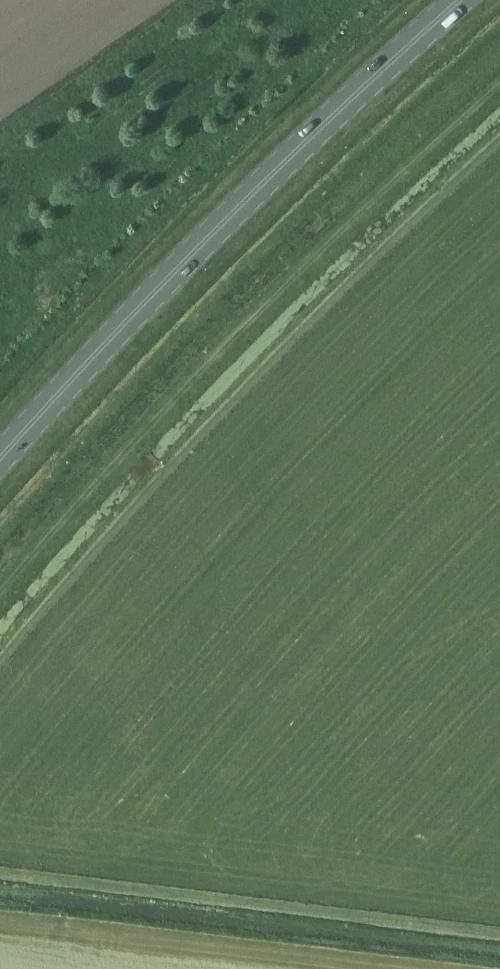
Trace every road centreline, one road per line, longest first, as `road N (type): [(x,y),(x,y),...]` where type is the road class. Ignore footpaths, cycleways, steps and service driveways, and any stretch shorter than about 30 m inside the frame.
road 1 (primary): [(0,461),(249,195),(461,0)]
road 2 (track): [(0,874),(499,935)]

